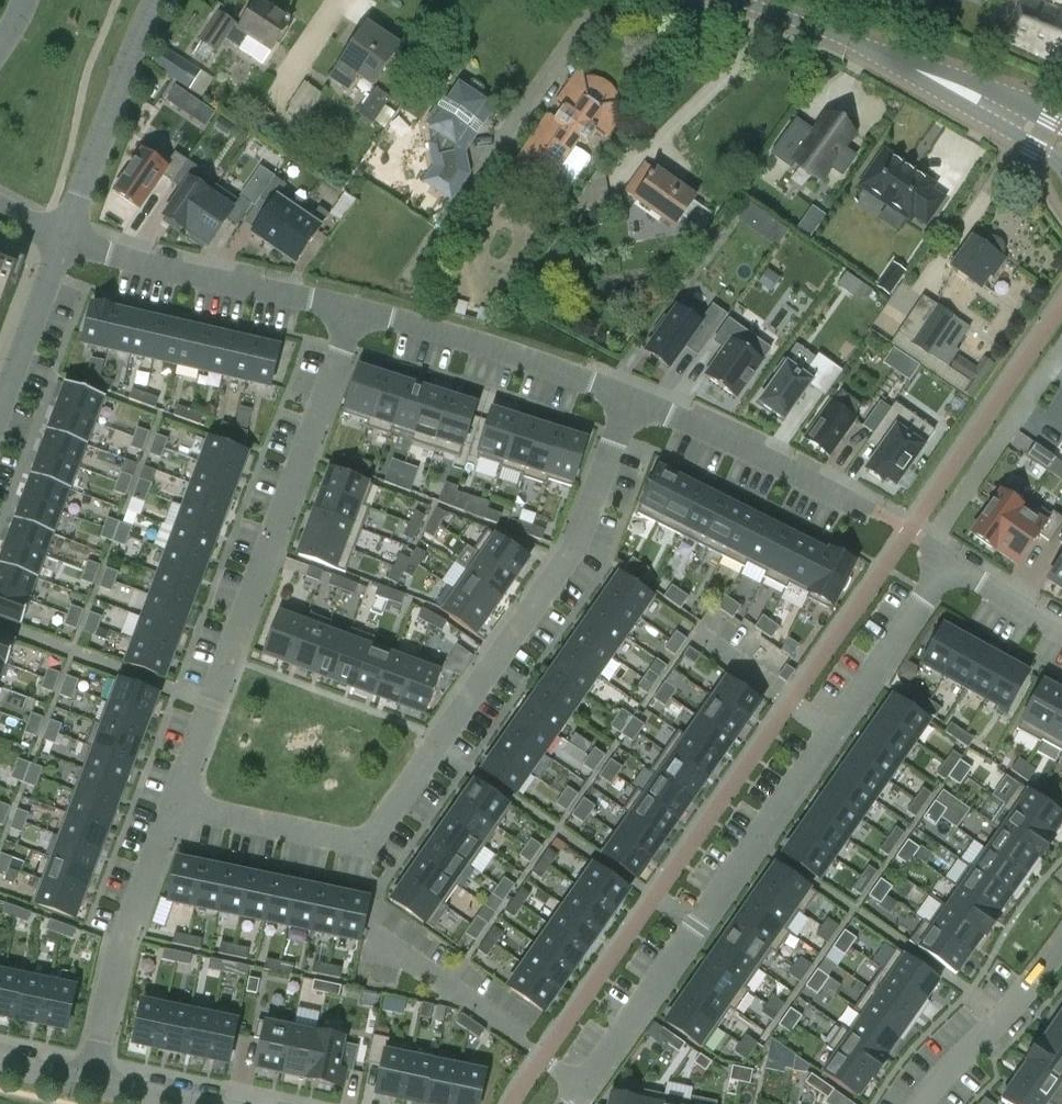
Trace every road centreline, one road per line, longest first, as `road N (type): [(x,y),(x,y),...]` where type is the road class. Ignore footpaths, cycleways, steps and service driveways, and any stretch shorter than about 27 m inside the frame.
road 1 (residential): [(175,803),(370,843),(568,563),(631,399)]
road 2 (residential): [(175,803),(352,313)]
road 3 (residential): [(831,735),(580,1103)]
road 4 (residential): [(1005,114),(924,73),(730,0)]
road 5 (residential): [(65,241),(352,313)]
road 6 (residential): [(90,1084),(119,946),(175,803)]
road 7 (residential): [(352,313),(631,399)]
road 8 (residential): [(167,0),(123,80),(65,241)]
road 9 (residential): [(631,399),(863,512)]
road 10 (residential): [(1061,944),(920,1103)]
road 11 (residential): [(948,566),(831,735)]
road 12 (residential): [(0,412),(65,241)]
road 13 (residential): [(831,735),(697,645)]
road 14 (residential): [(948,566),(1061,634)]

